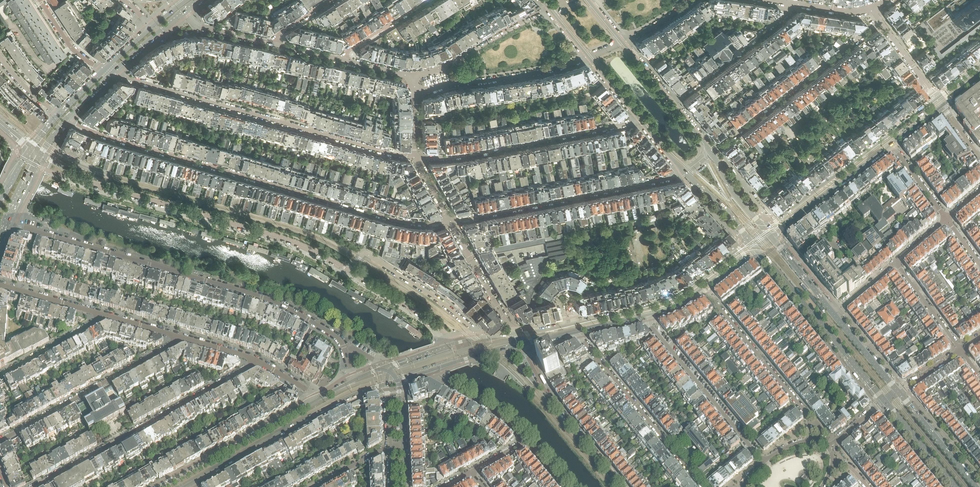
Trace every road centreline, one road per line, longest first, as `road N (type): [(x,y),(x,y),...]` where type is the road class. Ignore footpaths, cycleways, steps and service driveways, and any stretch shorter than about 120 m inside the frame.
road 1 (residential): [(451,222),(395,219),(65,119)]
road 2 (residential): [(355,380),(341,340),(273,301),(8,222)]
road 3 (residential): [(40,156),(69,177),(288,240),(352,272)]
road 4 (residential): [(112,73),(415,158)]
road 5 (residential): [(255,359),(33,486)]
road 6 (residential): [(687,175),(451,222)]
road 7 (residential): [(415,158),(460,156),(642,121)]
road 8 (tertiary): [(190,484),(341,399),(387,383)]
road 9 (residential): [(712,153),(881,21)]
road 10 (tertiary): [(937,100),(765,228)]
road 11 (residential): [(0,441),(178,336)]
road 12 (tertiary): [(751,240),(685,290),(573,324)]
road 13 (secondary): [(758,248),(883,402)]
road 14 (residential): [(576,333),(702,486)]
road 15 (residential): [(703,288),(805,411),(812,439)]
road 16 (residential): [(763,462),(645,316)]
road 17 (residential): [(414,94),(589,57)]
road 18 (tertiary): [(316,401),(161,486)]
road 19 (residential): [(624,486),(544,387),(522,344)]
road 20 (residential): [(483,337),(436,297),(363,254),(352,272)]
road 21 (residential): [(672,102),(800,4)]
road 22 (residential): [(550,9),(413,76)]
road 23 (tertiary): [(773,237),(891,145)]
road 24 (residential): [(515,334),(451,222)]
road 25 (residential): [(352,272),(436,324),(453,344)]
road 26 (secondary): [(977,486),(898,390)]
road 27 (residential): [(428,370),(525,441)]

